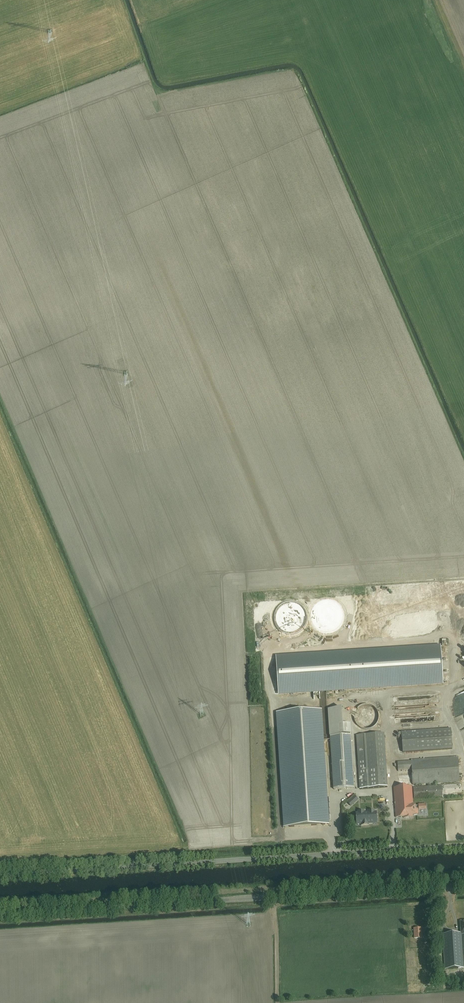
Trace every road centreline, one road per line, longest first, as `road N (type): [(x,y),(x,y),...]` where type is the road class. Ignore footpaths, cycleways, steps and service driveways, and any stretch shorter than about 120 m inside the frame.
road 1 (unclassified): [(0,875),(463,843)]
road 2 (tertiary): [(0,913),(463,884)]

